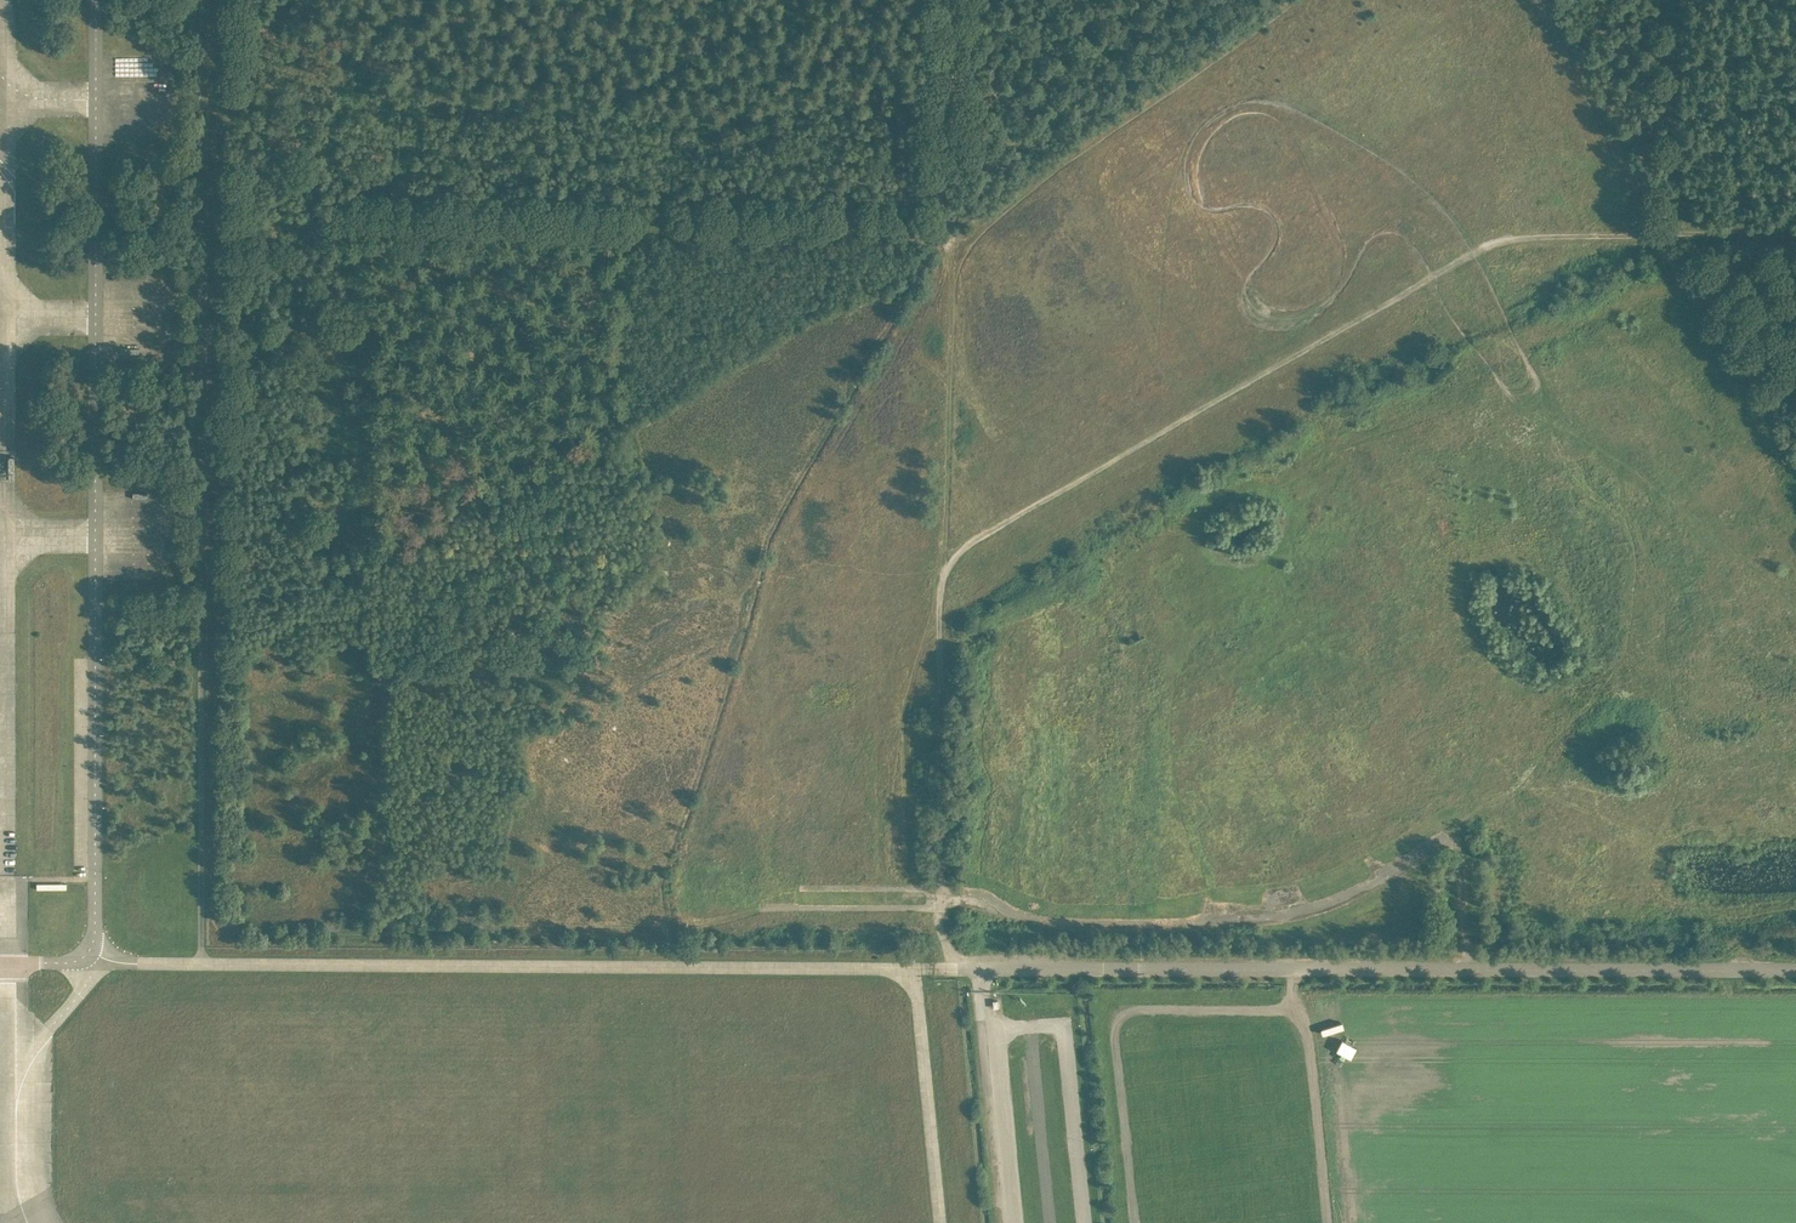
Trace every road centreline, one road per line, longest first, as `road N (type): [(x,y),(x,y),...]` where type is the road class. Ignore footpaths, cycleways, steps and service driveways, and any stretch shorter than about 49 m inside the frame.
road 1 (unclassified): [(89,952),(96,0)]
road 2 (track): [(224,0),(226,926)]
road 3 (unclassified): [(951,968),(1795,970)]
road 4 (unclassified): [(915,968),(139,963),(89,952)]
road 5 (track): [(1662,237),(1502,243),(985,535),(947,569)]
road 6 (track): [(224,212),(951,218)]
road 7 (track): [(1292,0),(951,218)]
road 8 (track): [(951,218),(947,569)]
road 9 (track): [(947,569),(941,908)]
road 10 (track): [(1662,237),(1553,0)]
road 11 (unclassified): [(915,968),(940,1222)]
road 12 (track): [(1676,237),(1677,0)]
road 13 (track): [(952,0),(951,218)]
road 14 (track): [(1795,236),(1676,237)]

